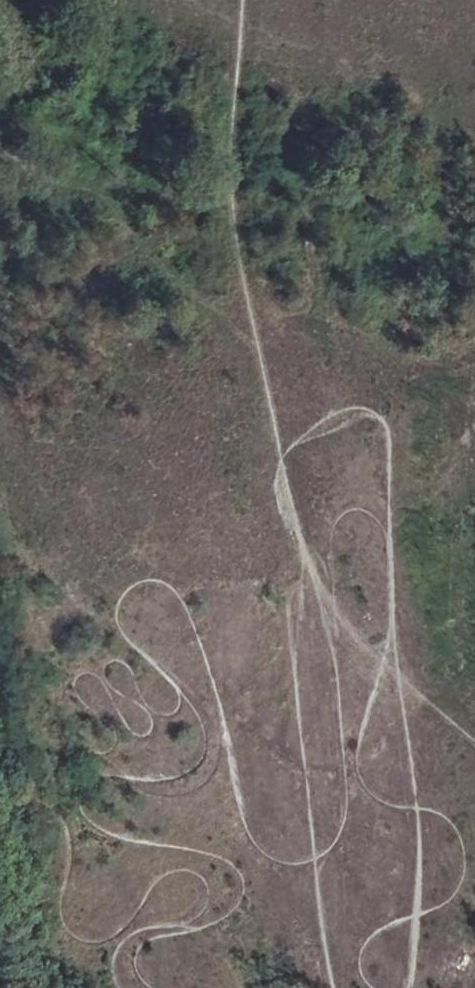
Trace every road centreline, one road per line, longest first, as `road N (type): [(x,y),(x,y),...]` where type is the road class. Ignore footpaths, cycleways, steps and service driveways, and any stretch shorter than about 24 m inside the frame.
road 1 (track): [(474,739),(393,674),(304,557),(235,245),(227,144),(243,0)]

